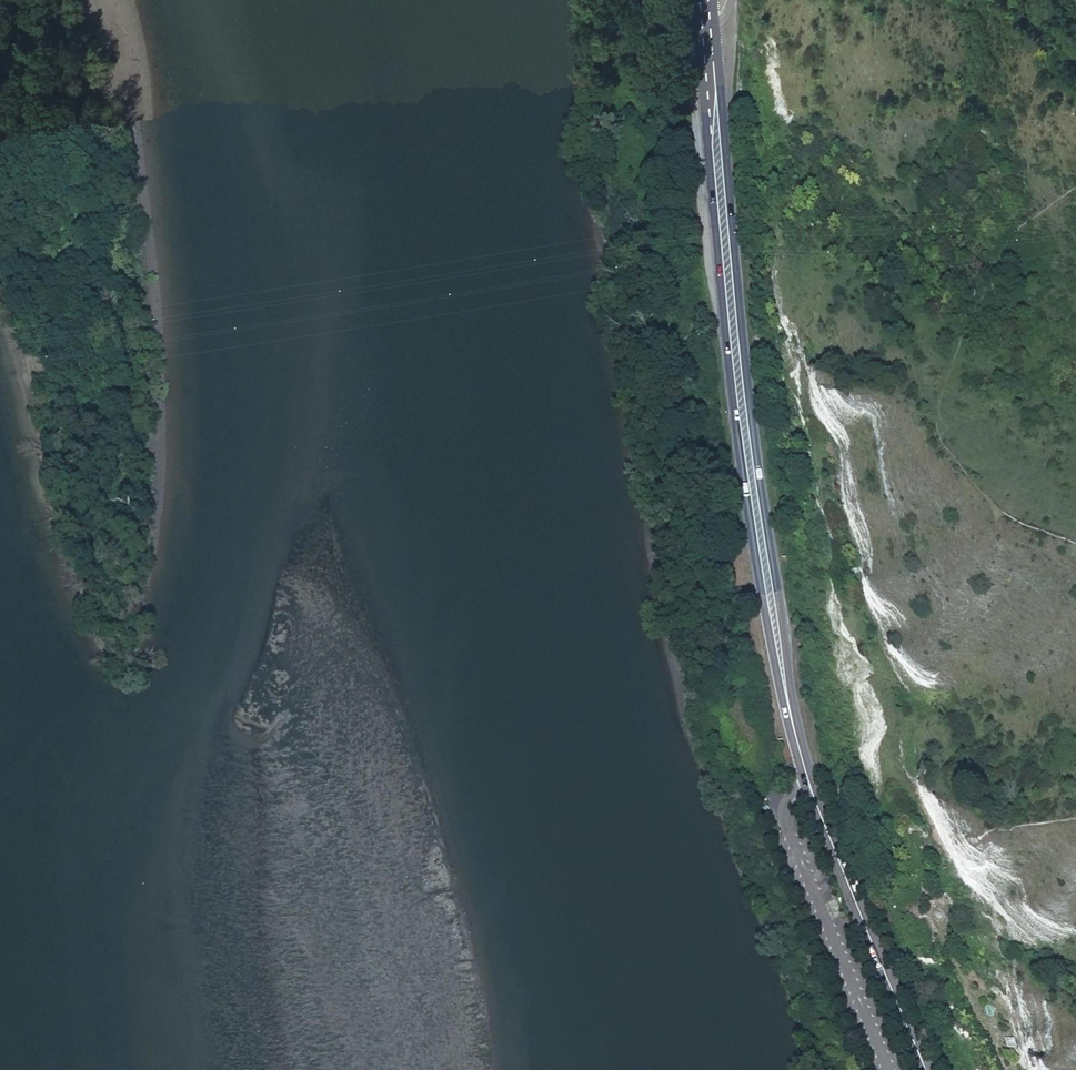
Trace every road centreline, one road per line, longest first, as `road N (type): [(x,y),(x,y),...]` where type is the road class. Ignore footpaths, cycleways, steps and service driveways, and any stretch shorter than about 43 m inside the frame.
road 1 (primary): [(929,1069),(825,824),(782,682),(731,351),(703,16)]

